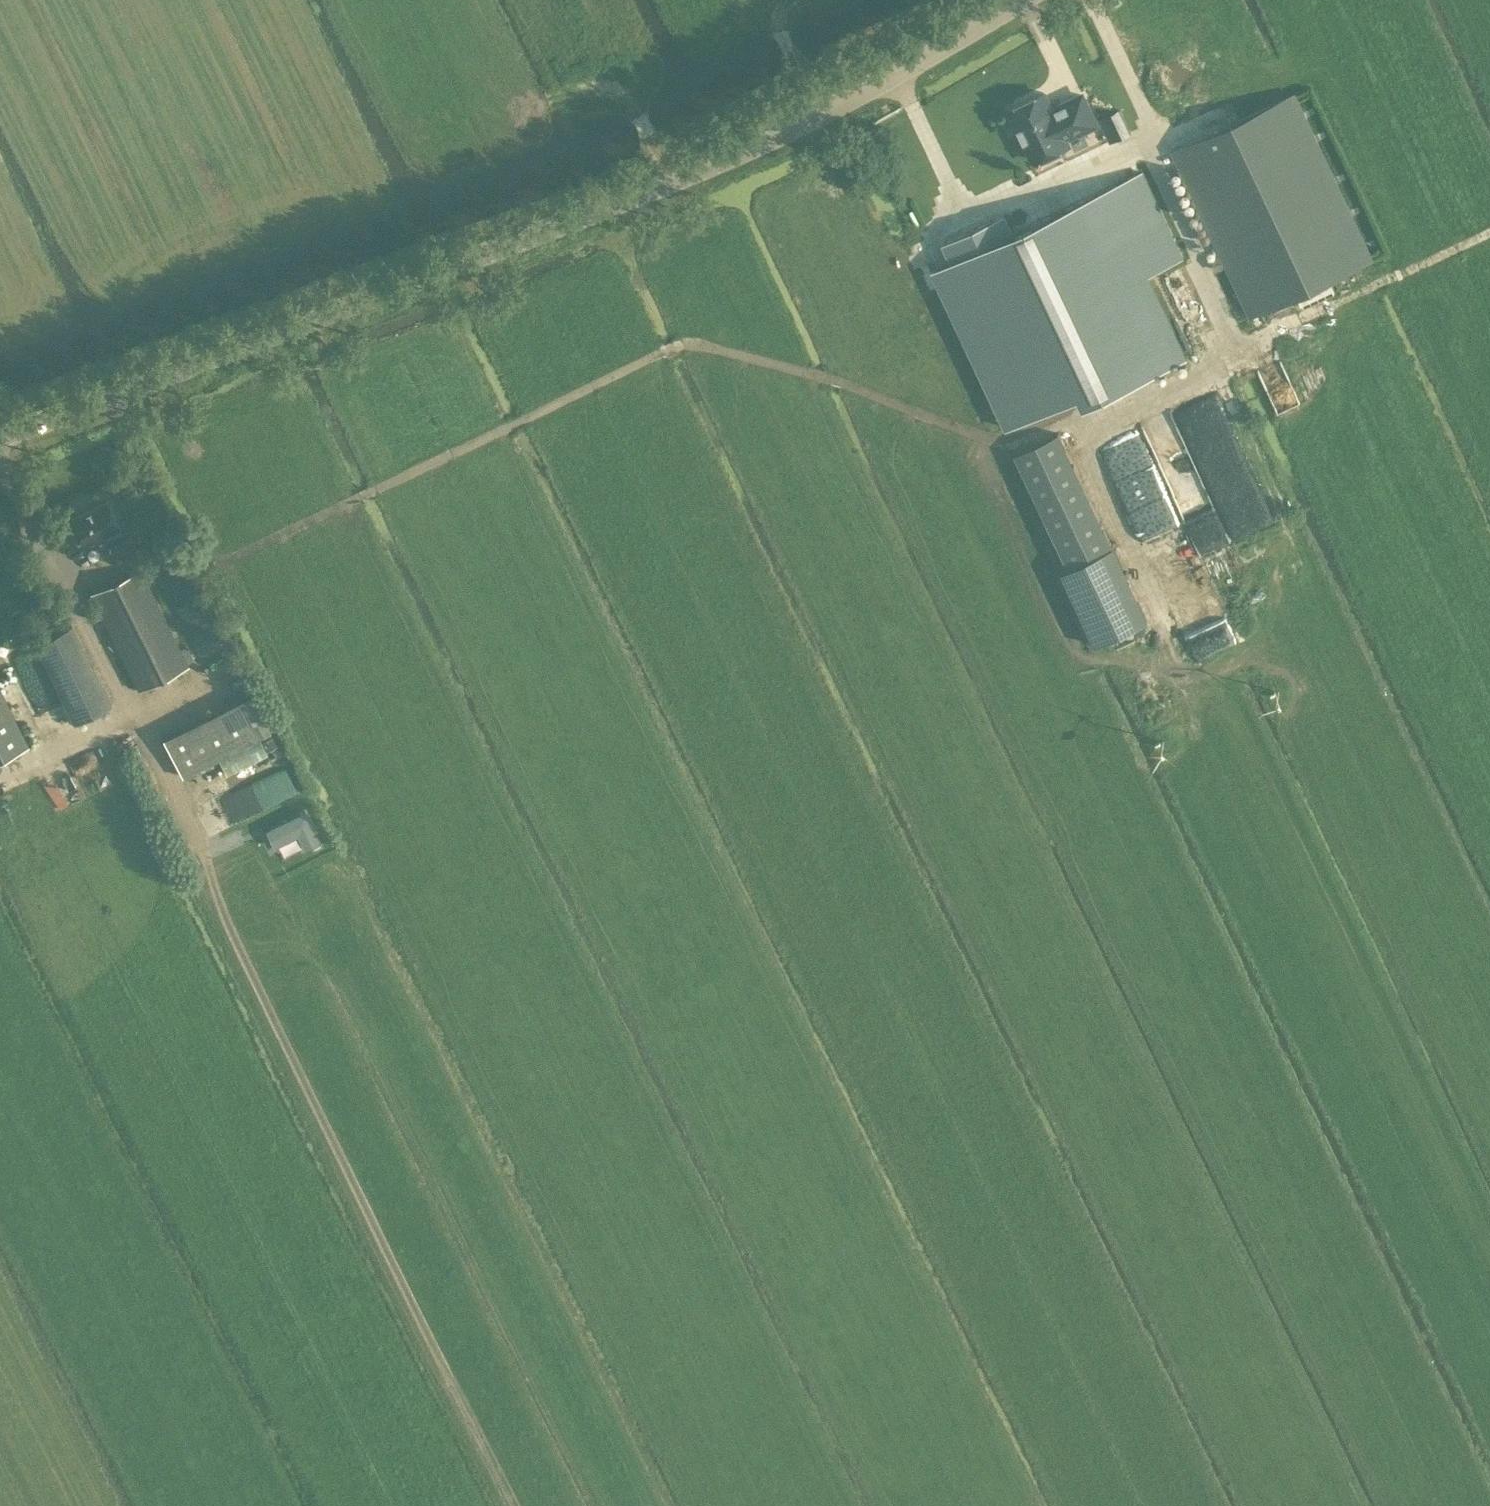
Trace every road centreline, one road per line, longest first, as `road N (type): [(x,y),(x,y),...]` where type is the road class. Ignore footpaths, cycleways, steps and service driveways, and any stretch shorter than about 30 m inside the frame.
road 1 (track): [(181,581),(682,343),(843,382),(982,440),(1139,402),(1489,234)]
road 2 (unclassified): [(0,445),(726,161),(893,79),(1025,0)]

